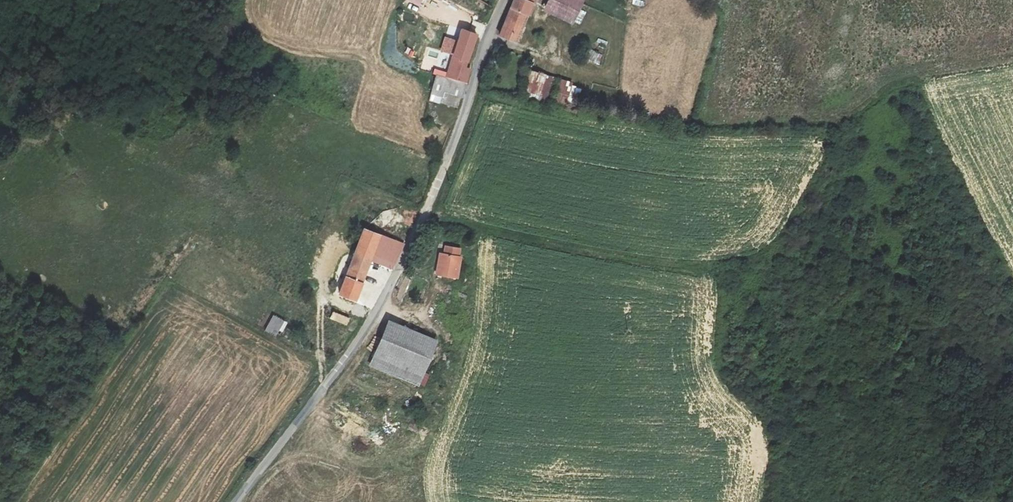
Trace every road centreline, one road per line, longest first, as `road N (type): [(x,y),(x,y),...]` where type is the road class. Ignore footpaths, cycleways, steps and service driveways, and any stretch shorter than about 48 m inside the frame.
road 1 (unclassified): [(504,0),(436,188),(374,317),(235,501)]

